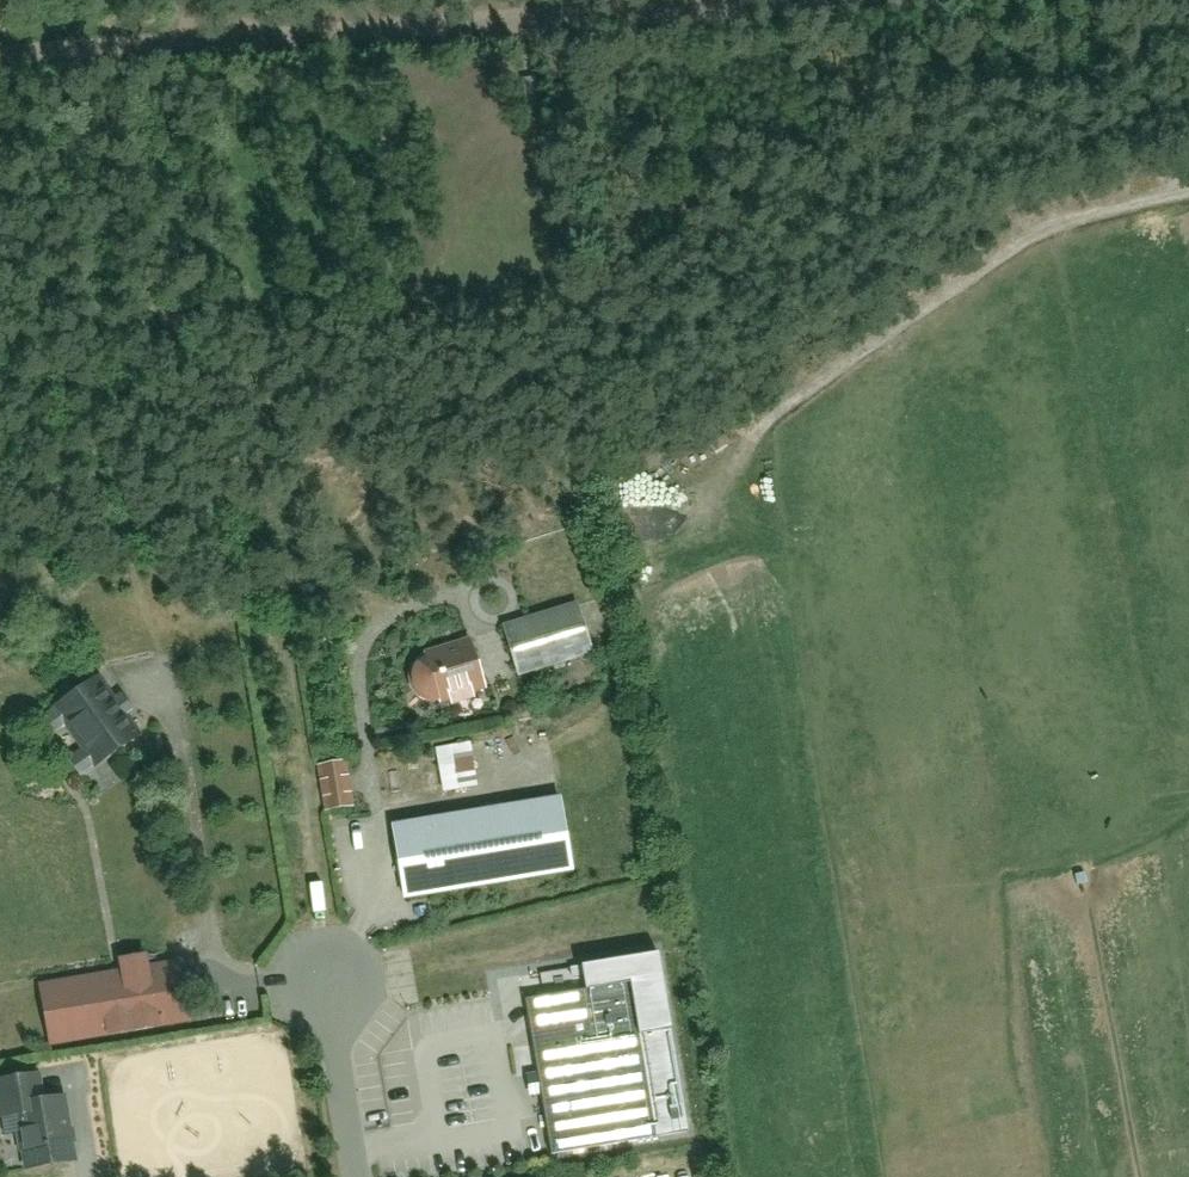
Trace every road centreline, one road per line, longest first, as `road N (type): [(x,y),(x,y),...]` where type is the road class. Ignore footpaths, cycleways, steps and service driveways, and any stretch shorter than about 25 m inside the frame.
road 1 (track): [(795,0),(0,58)]
road 2 (residential): [(358,1176),(327,986)]

